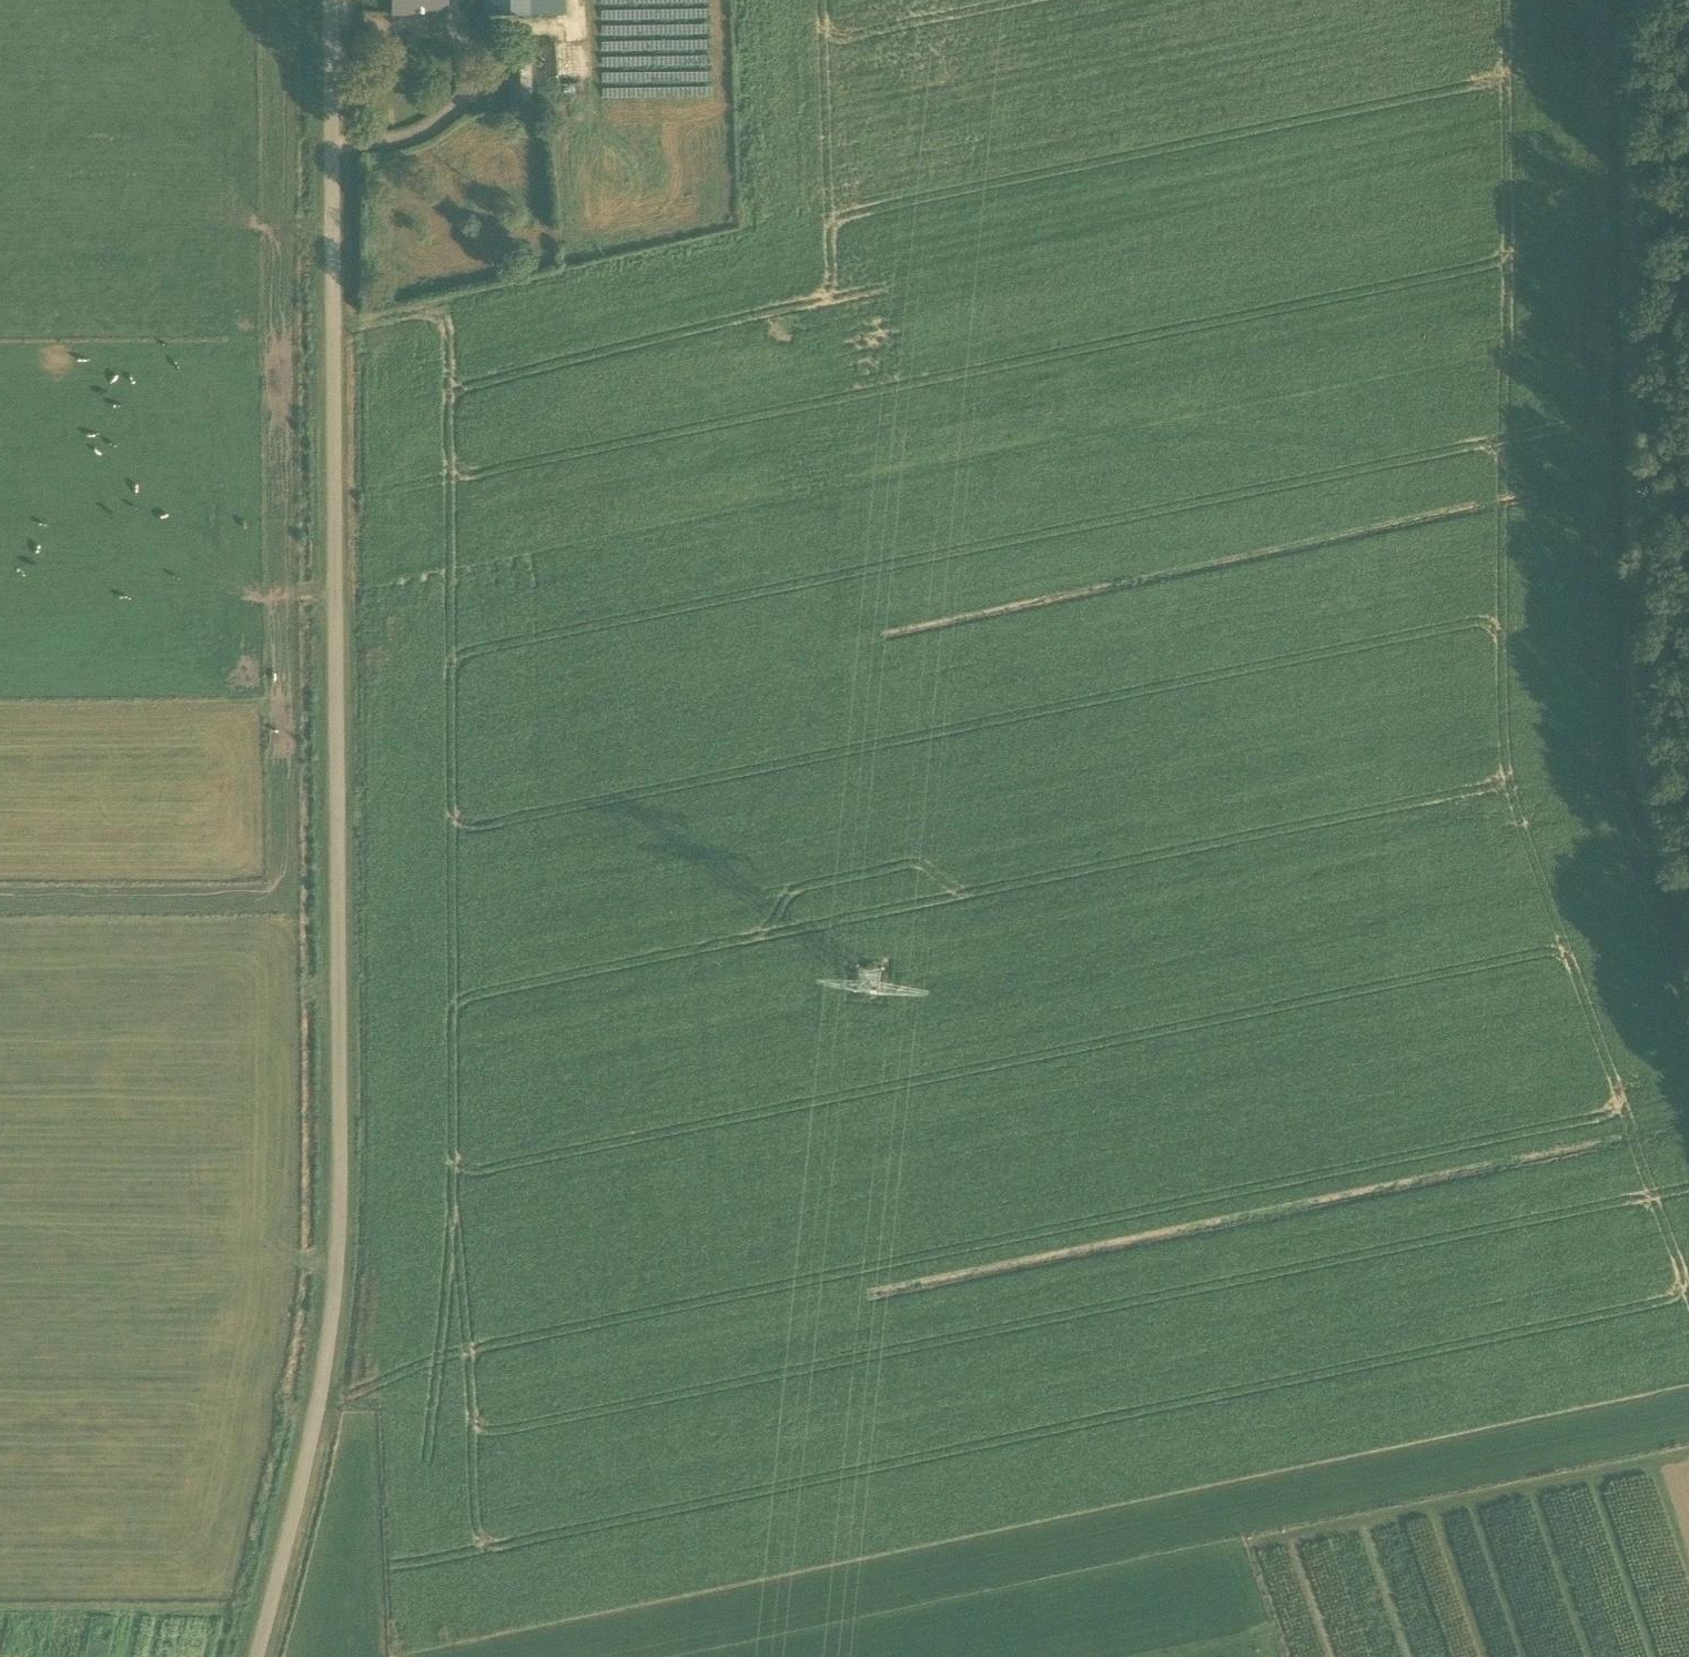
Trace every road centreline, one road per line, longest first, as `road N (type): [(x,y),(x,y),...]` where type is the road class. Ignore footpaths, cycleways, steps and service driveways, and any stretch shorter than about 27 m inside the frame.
road 1 (unclassified): [(258,1656),(320,1388),(339,1268),(333,0)]

